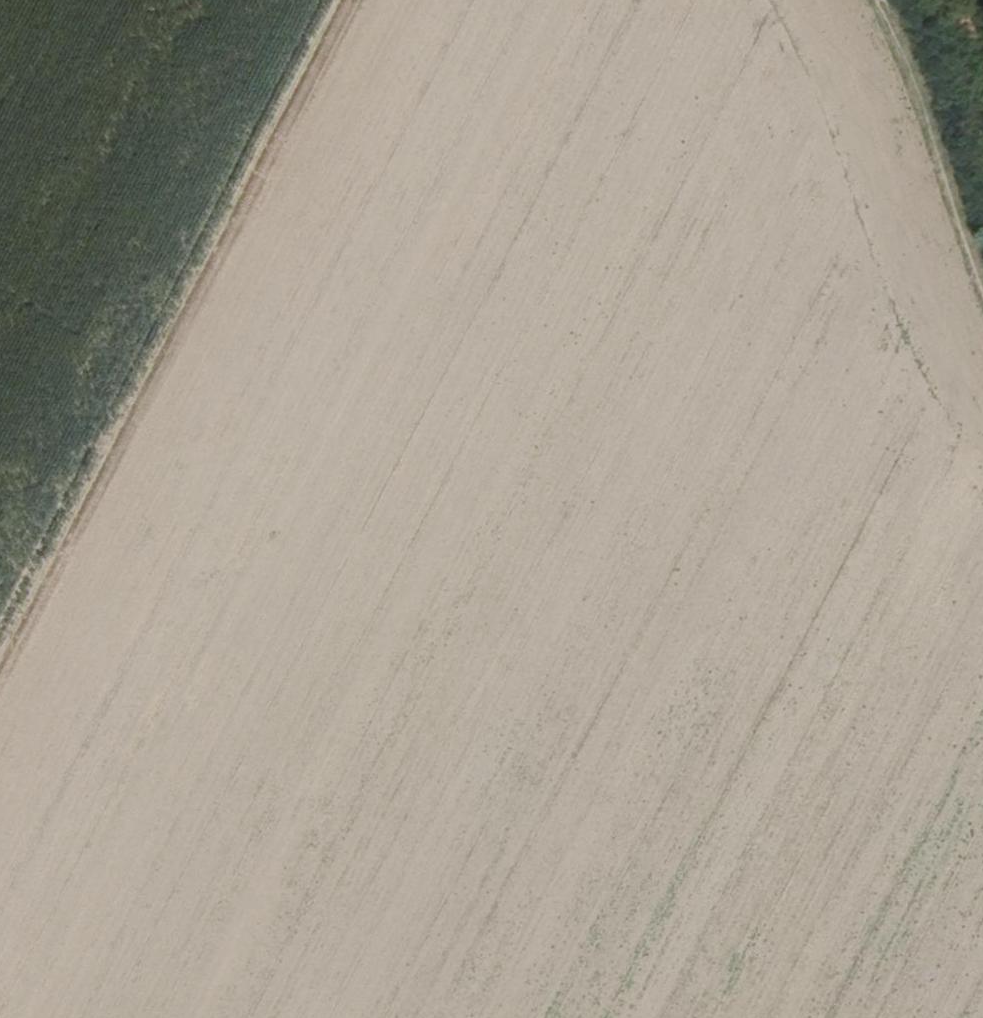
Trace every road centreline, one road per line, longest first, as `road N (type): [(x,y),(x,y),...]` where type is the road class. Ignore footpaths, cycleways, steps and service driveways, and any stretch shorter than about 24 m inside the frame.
road 1 (track): [(982,284),(913,68),(881,0)]

